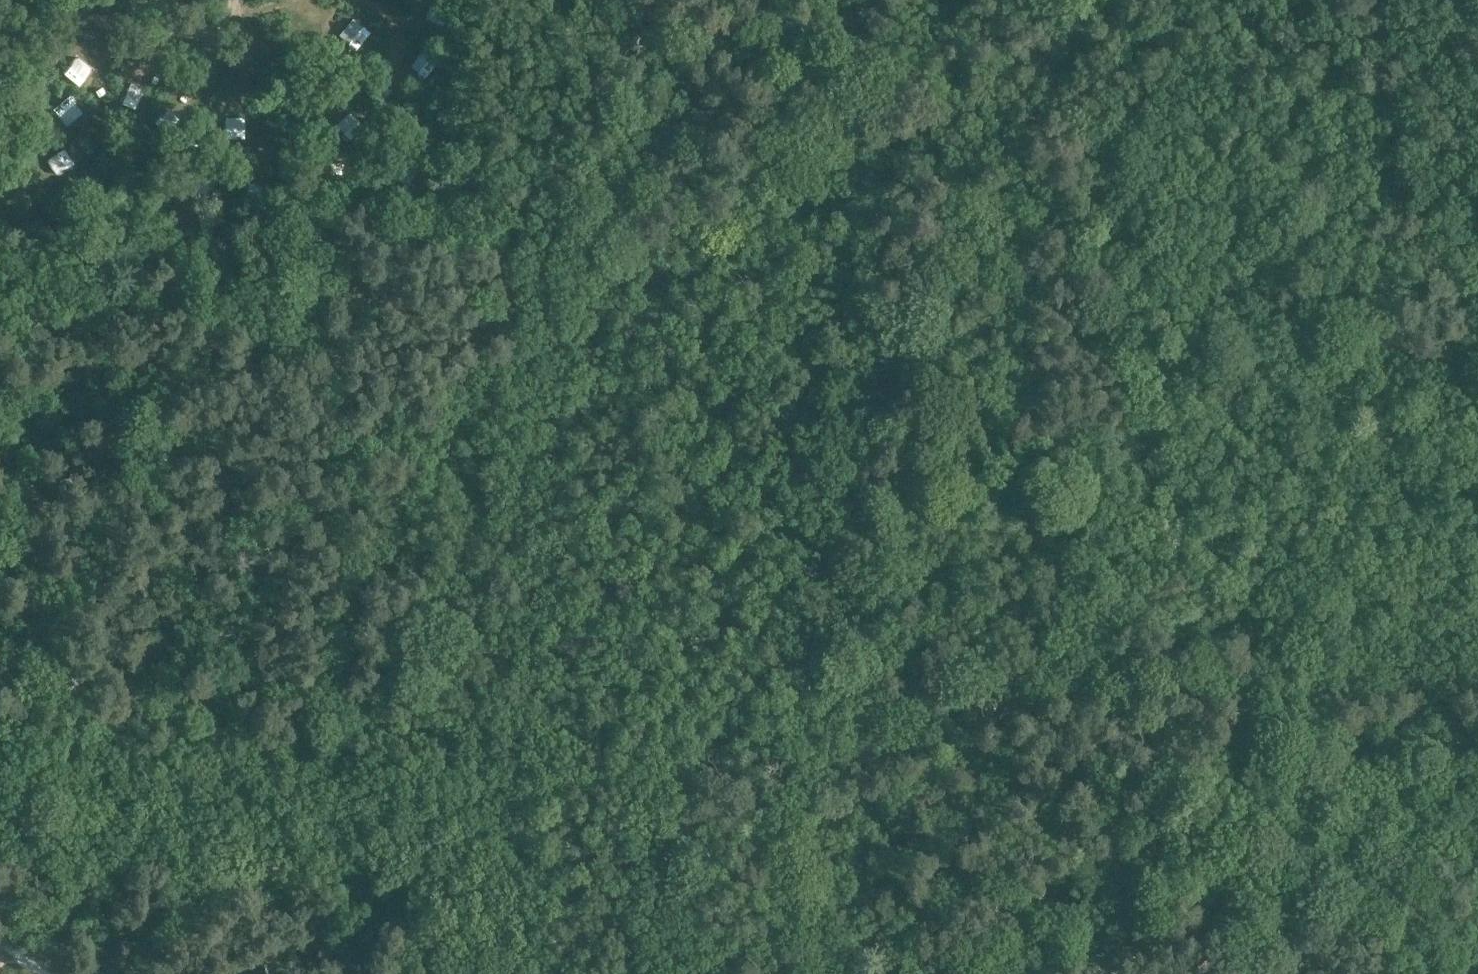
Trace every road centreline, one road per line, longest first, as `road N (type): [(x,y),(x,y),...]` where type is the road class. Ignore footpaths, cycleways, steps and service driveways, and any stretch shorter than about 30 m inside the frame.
road 1 (track): [(0,468),(52,550),(210,732),(256,882),(343,954),(353,973)]
road 2 (track): [(232,0),(191,37),(114,22),(46,34)]

